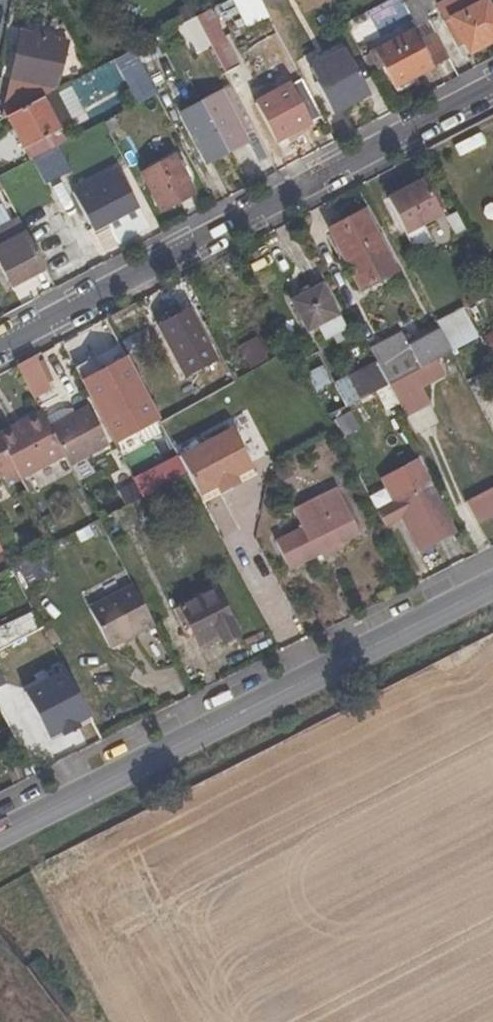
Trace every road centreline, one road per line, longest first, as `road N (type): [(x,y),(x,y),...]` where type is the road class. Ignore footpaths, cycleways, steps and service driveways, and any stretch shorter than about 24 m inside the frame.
road 1 (residential): [(0,351),(492,85)]
road 2 (residential): [(492,583),(0,835)]

